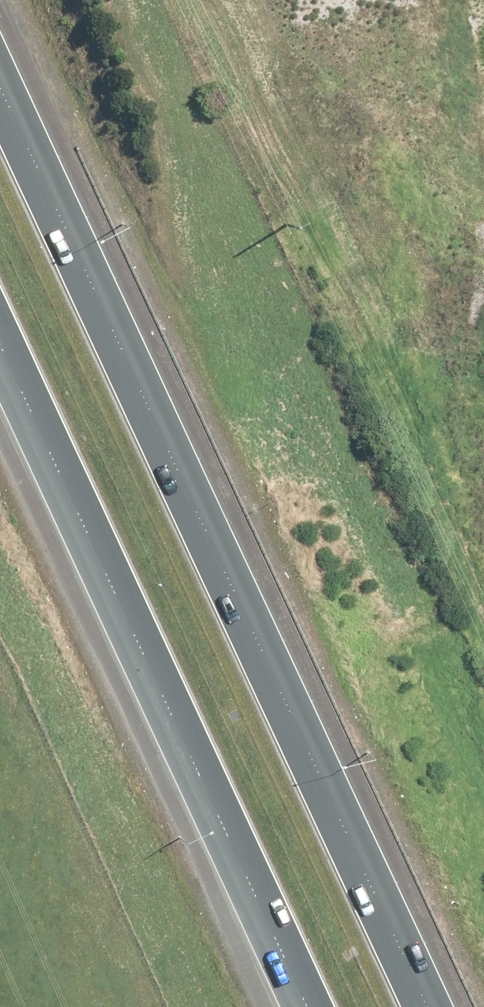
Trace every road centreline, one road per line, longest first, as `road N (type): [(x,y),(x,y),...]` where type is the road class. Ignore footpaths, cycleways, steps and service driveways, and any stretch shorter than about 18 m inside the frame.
road 1 (motorway): [(0,77),(429,1006)]
road 2 (motorway): [(306,1006),(0,346)]

